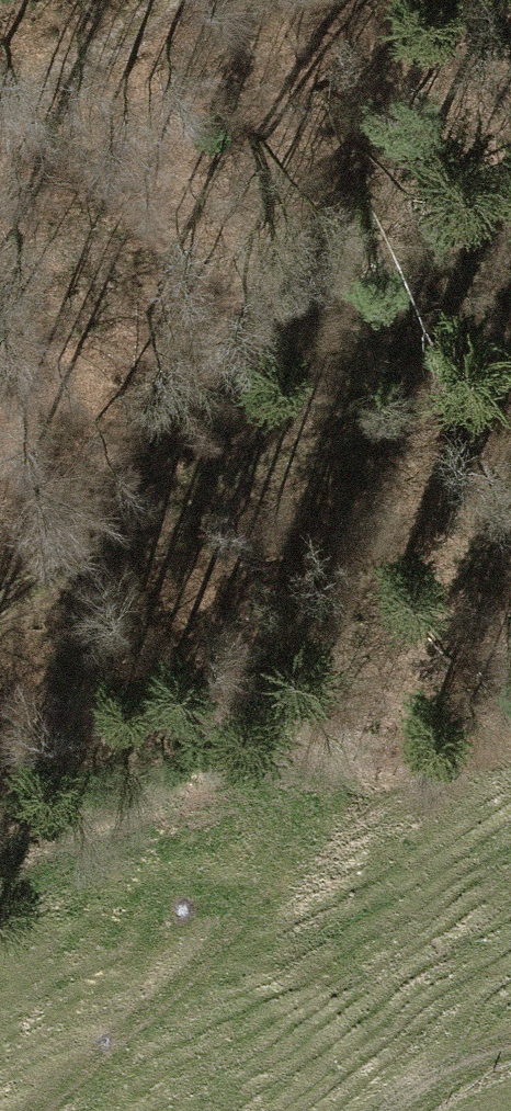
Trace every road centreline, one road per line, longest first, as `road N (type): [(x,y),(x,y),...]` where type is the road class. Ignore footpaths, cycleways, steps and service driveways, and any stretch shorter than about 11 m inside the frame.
road 1 (track): [(25,1110),(272,881),(273,827),(209,828),(0,927)]
road 2 (track): [(0,607),(447,396),(510,351)]
road 3 (track): [(175,0),(0,114)]
road 4 (track): [(510,1042),(483,1047),(389,1110)]

